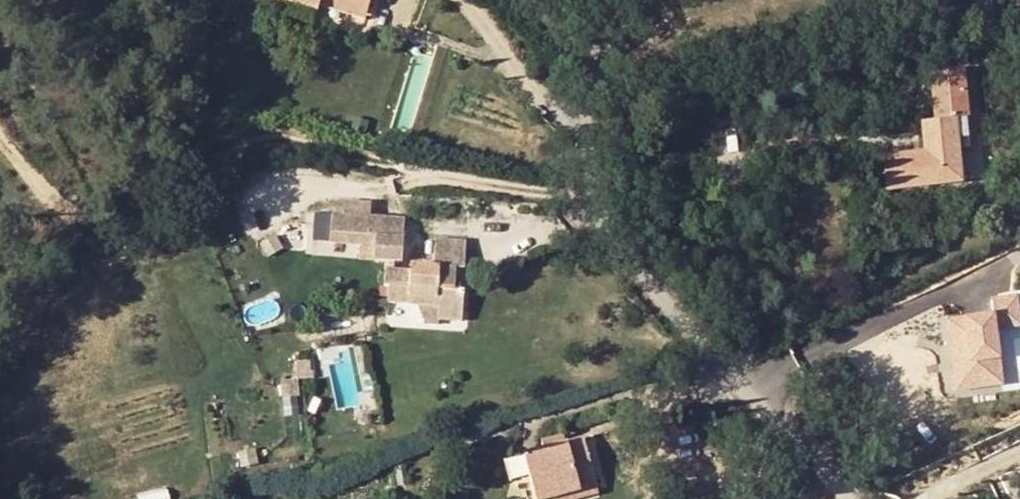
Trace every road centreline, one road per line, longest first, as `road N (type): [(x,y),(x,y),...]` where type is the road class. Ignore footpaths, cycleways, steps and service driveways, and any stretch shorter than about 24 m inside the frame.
road 1 (unclassified): [(667,0),(601,153),(595,202),(731,376),(844,498)]

